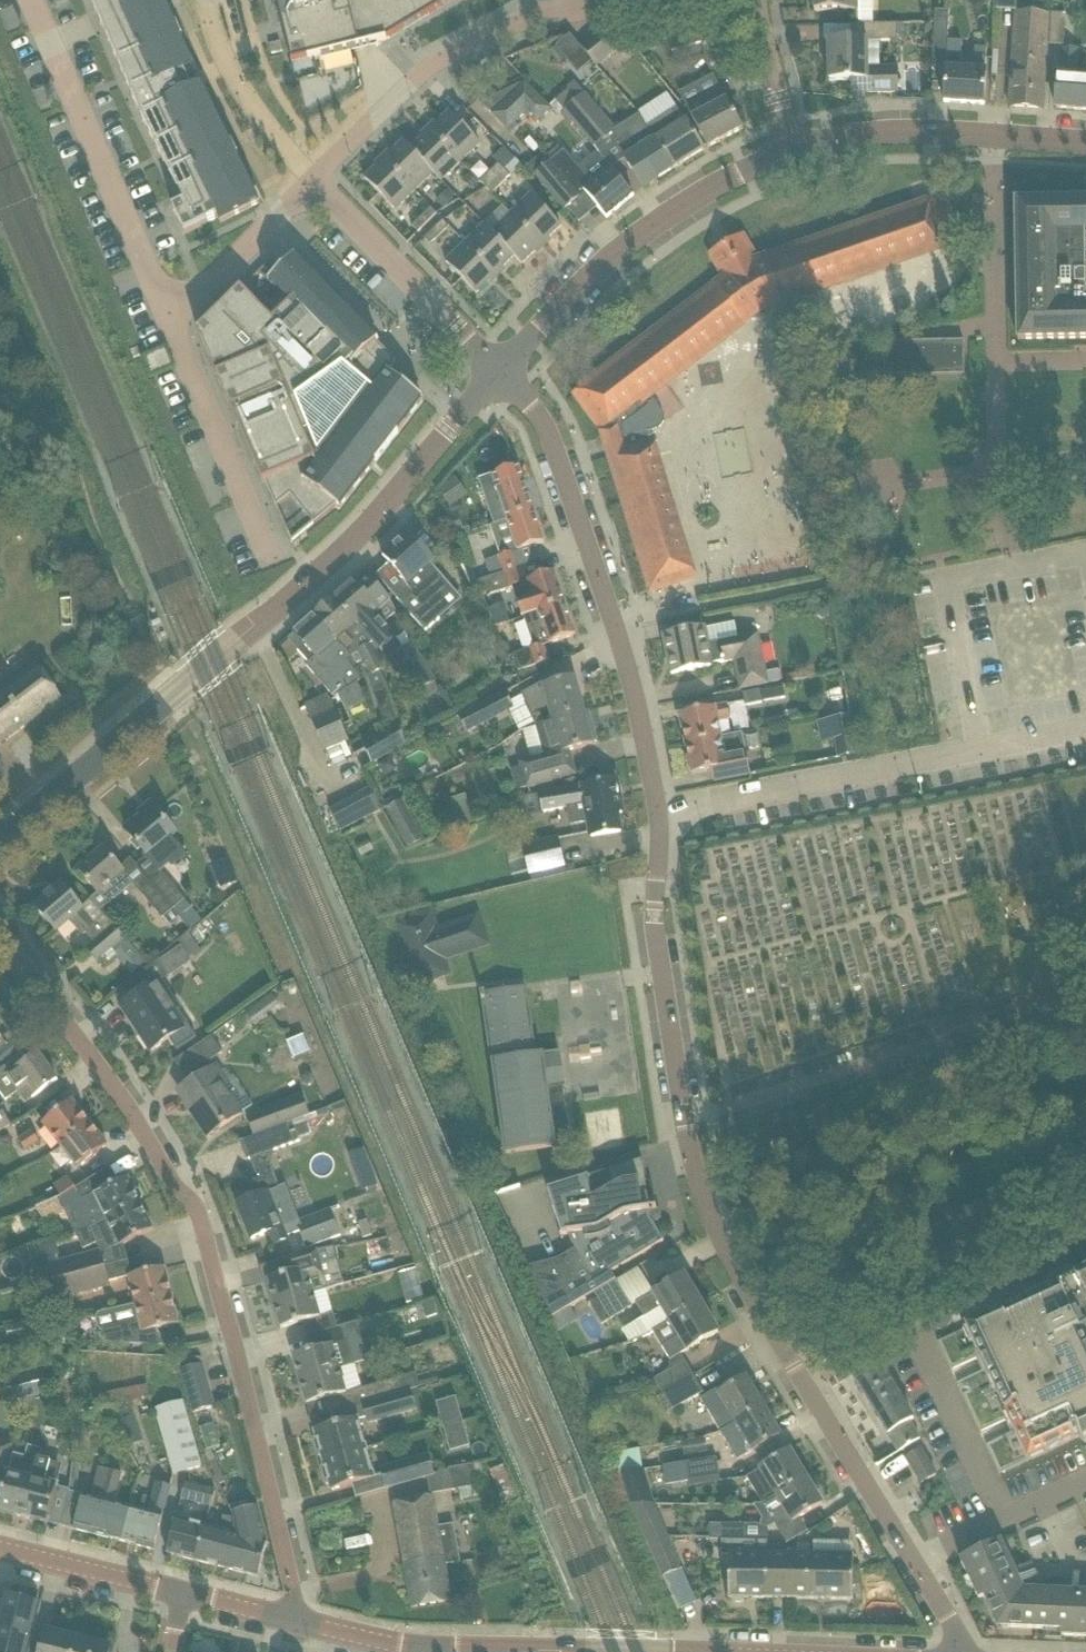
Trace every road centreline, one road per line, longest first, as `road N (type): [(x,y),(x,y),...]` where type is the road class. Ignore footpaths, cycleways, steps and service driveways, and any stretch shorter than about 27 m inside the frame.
road 1 (residential): [(914,1564),(732,1259),(706,1200),(655,919),(660,817),(632,686),(545,418),(502,373)]
road 2 (residential): [(290,1620),(293,1594),(196,1208),(0,936)]
road 3 (residential): [(0,842),(365,531),(502,373)]
road 4 (residential): [(502,373),(614,253),(696,196),(795,148)]
road 5 (residential): [(36,0),(169,323)]
road 6 (residential): [(1085,142),(893,132),(795,148)]
road 7 (residential): [(525,18),(425,72),(311,184)]
road 8 (residential): [(311,184),(502,373)]
road 9 (residential): [(169,323),(273,565)]
road 10 (residential): [(207,0),(238,85),(311,184)]
road 11 (residential): [(169,323),(311,184)]
road 12 (residential): [(914,1564),(1085,1478)]
road 13 (tertiary): [(183,1595),(0,1550)]
road 14 (residential): [(795,148),(759,0)]
road 15 (tertiary): [(424,1647),(290,1620)]
road 16 (tertiary): [(549,1651),(424,1647)]

